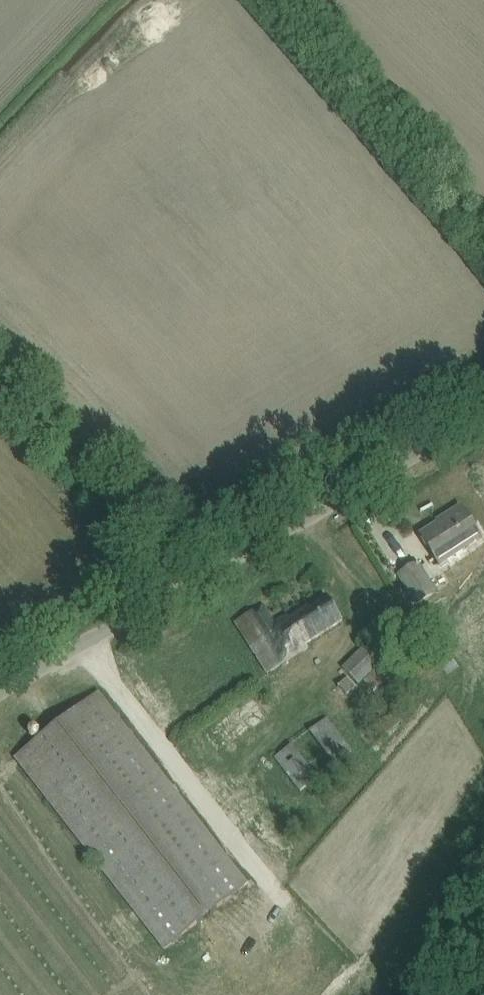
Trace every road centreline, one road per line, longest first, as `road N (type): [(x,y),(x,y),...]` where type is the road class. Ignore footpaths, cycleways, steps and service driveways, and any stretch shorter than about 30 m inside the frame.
road 1 (unclassified): [(0,689),(483,415)]
road 2 (track): [(0,392),(185,584)]

